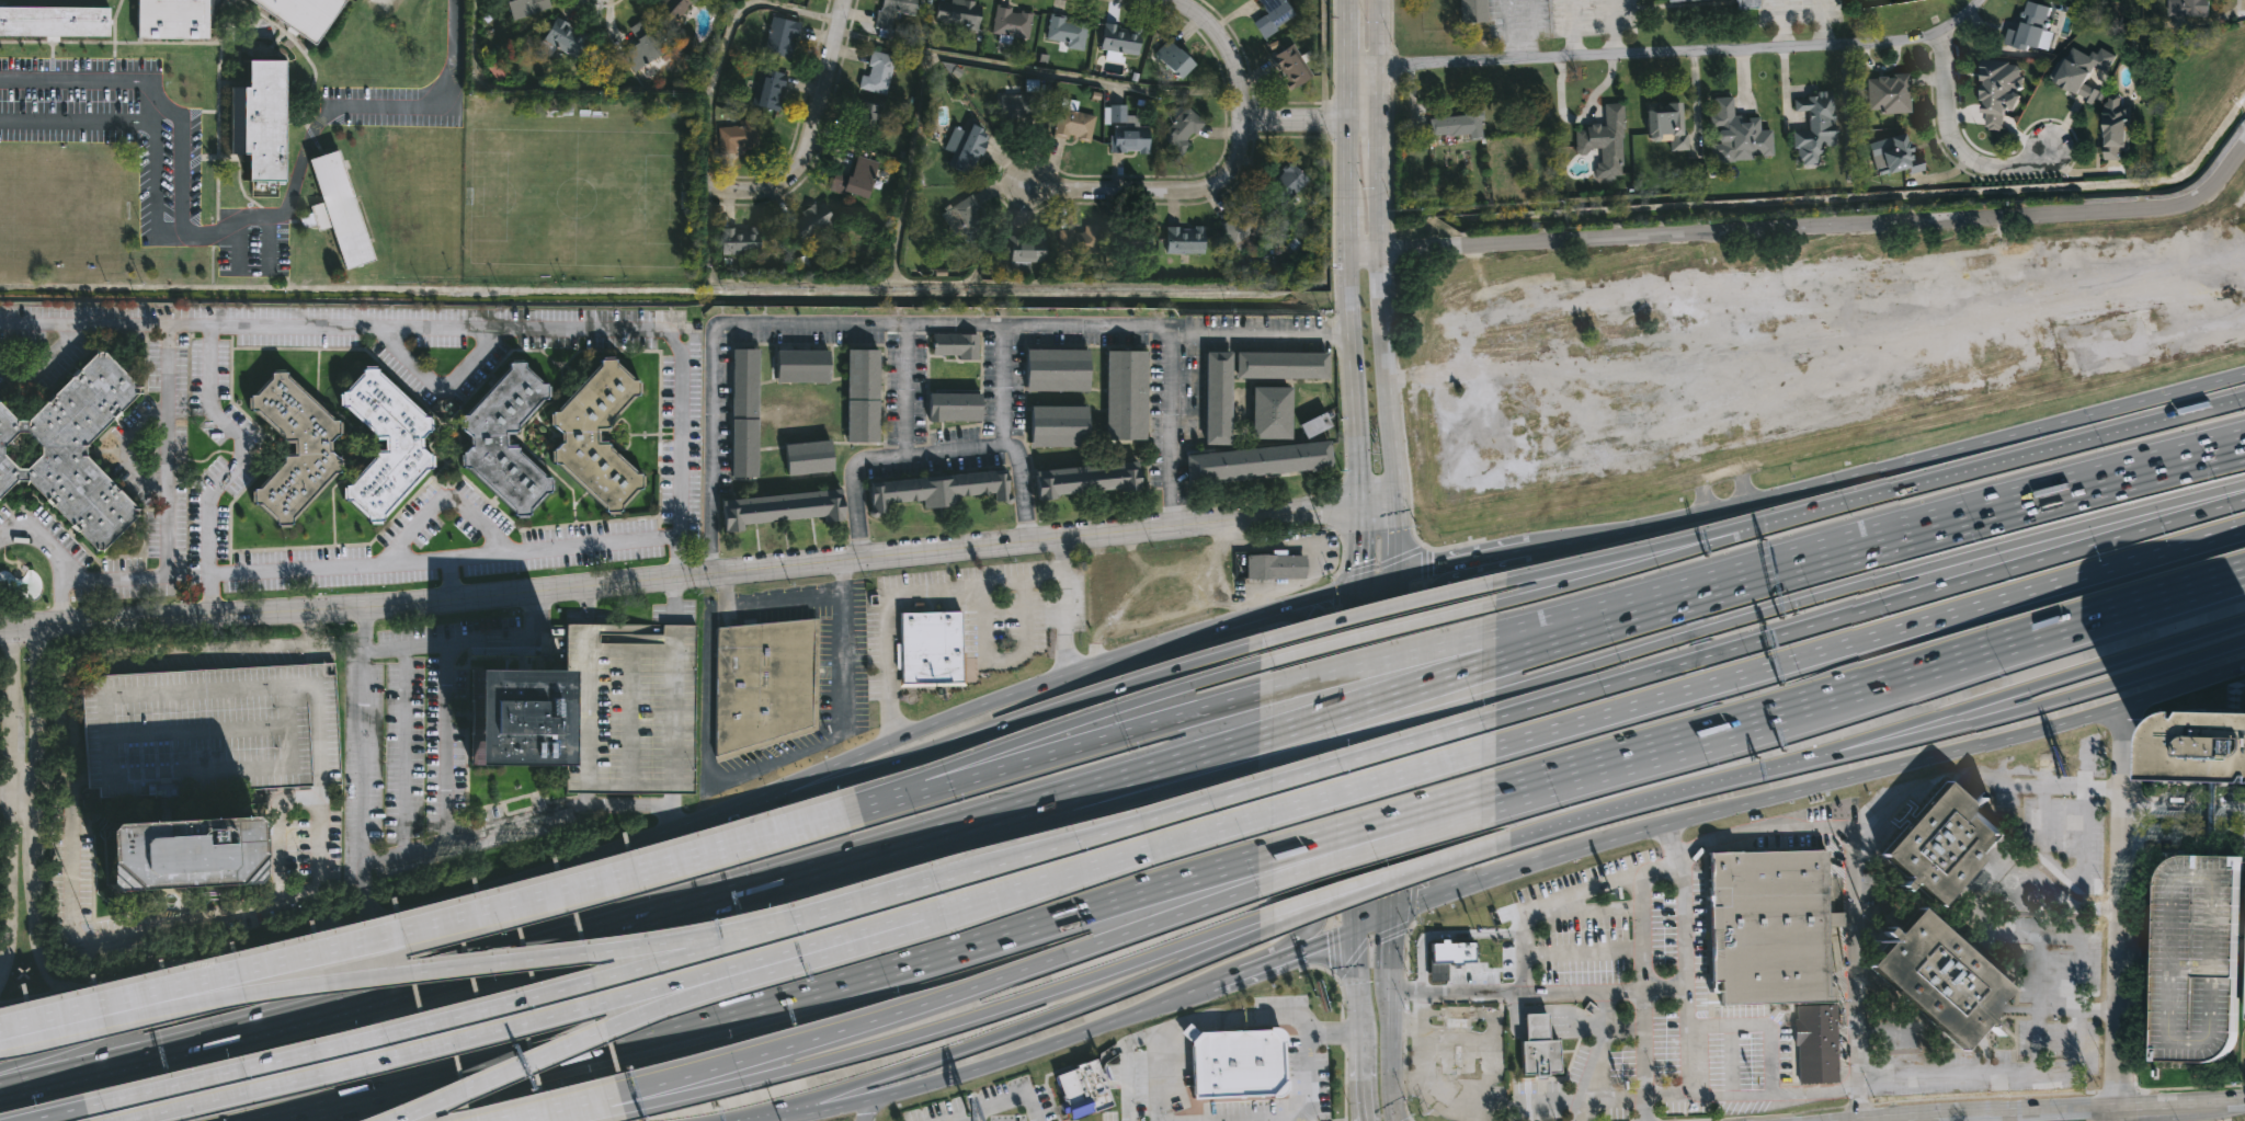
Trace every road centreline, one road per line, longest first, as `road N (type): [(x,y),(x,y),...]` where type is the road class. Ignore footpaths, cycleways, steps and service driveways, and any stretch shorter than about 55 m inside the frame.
road 1 (residential): [(0,626),(334,613),(654,585),(932,560),(1357,505)]
road 2 (motorway): [(273,1120),(616,1043),(1270,853)]
road 3 (residential): [(1382,251),(2177,202),(2204,188),(2244,133)]
road 4 (motorway): [(866,906),(593,953),(248,994),(0,1040)]
road 5 (secondary): [(2244,372),(1722,510),(1399,573)]
road 6 (motorway): [(129,1120),(945,912)]
road 7 (motorway): [(866,906),(459,1018),(89,1108)]
road 8 (motorway): [(1482,752),(2244,526)]
road 9 (motorway): [(2244,496),(1483,722)]
road 10 (motorway): [(2244,486),(1896,576),(1482,699)]
road 11 (motorway): [(739,905),(0,1091)]
road 12 (secondary): [(1519,866),(2126,705),(2244,664)]
road 13 (motorway): [(574,1111),(922,1005),(1270,881)]
road 14 (motorway): [(574,1111),(800,1068),(1273,912)]
road 15 (motorway): [(2244,445),(2018,502),(1599,632)]
road 16 (motorway): [(640,873),(0,1033)]
road 17 (residential): [(1343,69),(1906,41),(1948,25),(1975,0)]
road 18 (motorway): [(398,1120),(613,1029),(945,912)]
road 19 (motorway): [(1261,736),(1086,786),(739,905)]
road 20 (secondary): [(1265,640),(871,768),(742,801)]
road 21 (secondary): [(1391,1103),(1399,573)]
road 22 (secondary): [(2244,397),(1739,531)]
road 23 (secondary): [(791,1112),(1273,927)]
road 24 (secondary): [(878,1098),(1026,1055),(1354,930)]
road 25 (secondary): [(742,801),(486,895),(273,950)]
road 26 (motorway): [(1785,712),(2244,572)]
road 27 (secondary): [(1239,974),(1294,940),(1312,917),(1308,637),(1301,622),(1283,615),(1252,620)]
road 28 (secondary): [(1399,573),(983,698)]
road 29 (secondary): [(1534,547),(1506,564),(1461,575),(1432,605),(1426,853),(1443,878),(1474,882)]
road 30 (secondary): [(1839,752),(2244,617)]
road 31 (secondary): [(1357,505),(1354,930)]
road 32 (secondary): [(1839,752),(2244,644)]
road 33 (residential): [(2119,1105),(2126,705)]
road 34 (residential): [(62,999),(33,926),(33,639),(21,625)]
road 35 (motorway): [(1272,691),(928,788)]
road 36 (motorway): [(1074,815),(739,905)]
road 37 (motorway): [(945,912),(1275,813)]
road 38 (residential): [(21,625),(10,639),(10,881),(0,964)]
road 39 (secondary): [(1509,839),(1839,752)]
road 40 (motorway): [(1275,783),(960,879)]
road 41 (motorway): [(1494,798),(1785,712)]
road 42 (motorway): [(273,950),(129,1022),(0,1069)]
road 43 (motorway): [(1273,662),(1011,746)]
road 44 (motorway): [(1739,531),(1482,608)]
road 45 (secondary): [(983,698),(742,801)]
road 46 (residential): [(1029,182),(1058,190),(1197,190),(1233,165),(1241,122)]
road 47 (secondary): [(1343,0),(1343,253)]
road 48 (secondary): [(1398,503),(1382,251)]
road 49 (secondary): [(1382,251),(1382,0)]
road 50 (secondary): [(1506,580),(1265,640)]
road 51 (motorway): [(1270,881),(1494,798)]
road 52 (secondary): [(1739,531),(1506,580)]
road 53 (motorway): [(1484,668),(1261,736)]
road 54 (motorway): [(1482,699),(1258,763)]
road 55 (motorway): [(862,809),(640,873)]
road 56 (motorway): [(1270,853),(1494,798)]
road 57 (residential): [(1948,25),(1959,145),(1986,168),(2022,169),(2053,152)]
road 58 (residential): [(748,195),(776,184),(804,148),(837,0)]
road 59 (motorway): [(1483,637),(1272,691)]
road 60 (motorway): [(1483,722),(1275,783)]
road 61 (secondary): [(273,950),(62,999)]
road 62 (motorway): [(1482,608),(1273,662)]
road 63 (motorway): [(1275,813),(1482,752)]
road 64 (secondary): [(2119,1105),(1913,1118)]
road 65 (motorway): [(1258,763),(1074,815)]
road 66 (secondary): [(1346,332),(1357,505)]
road 67 (secondary): [(1354,930),(1363,1101)]
road 68 (residential): [(1183,0),(1201,13),(1234,65),(1241,122)]
road 69 (secondary): [(1391,916),(1519,866)]
road 70 (secondary): [(1381,880),(1509,839)]
road 71 (motorway): [(1599,632),(1484,668)]

